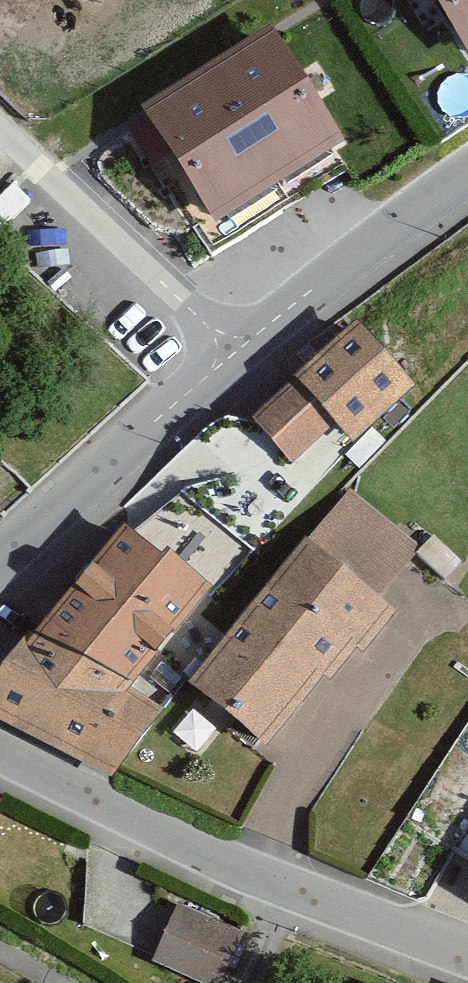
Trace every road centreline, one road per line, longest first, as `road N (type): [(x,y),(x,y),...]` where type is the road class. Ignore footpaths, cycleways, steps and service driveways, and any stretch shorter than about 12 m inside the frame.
road 1 (residential): [(0,752),(258,873),(467,954)]
road 2 (residential): [(205,324),(0,126)]
road 3 (tertiary): [(210,374),(0,557)]
road 4 (tertiary): [(467,174),(254,336)]

